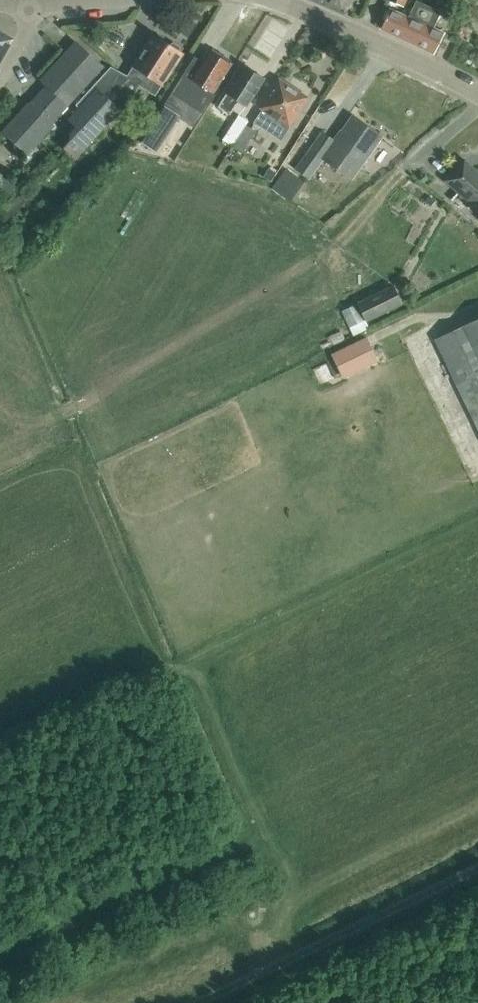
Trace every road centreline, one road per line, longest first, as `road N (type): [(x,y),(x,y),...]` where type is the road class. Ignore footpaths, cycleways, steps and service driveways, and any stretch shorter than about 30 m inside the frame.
road 1 (tertiary): [(477,93),(277,0)]

